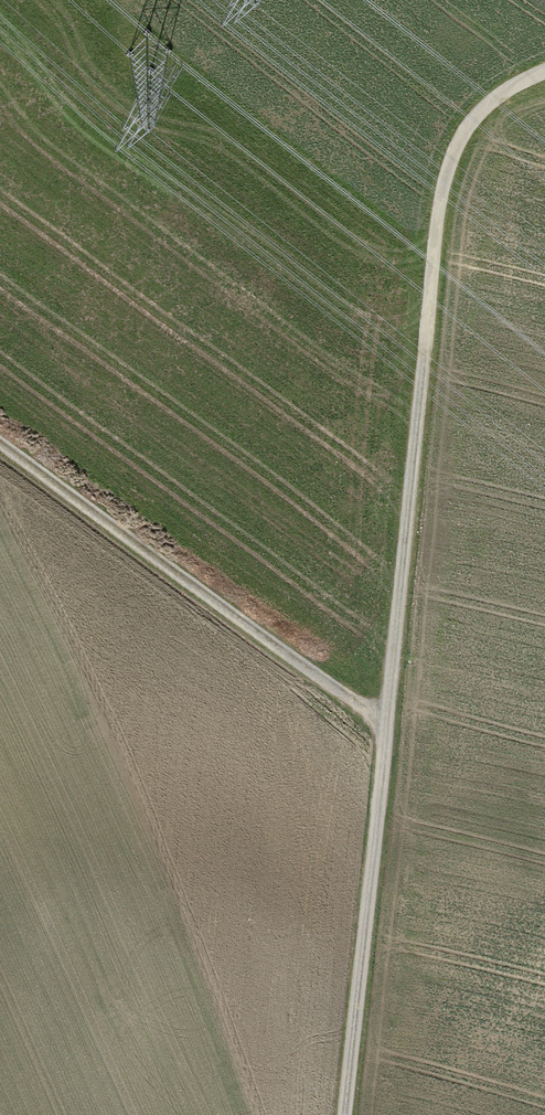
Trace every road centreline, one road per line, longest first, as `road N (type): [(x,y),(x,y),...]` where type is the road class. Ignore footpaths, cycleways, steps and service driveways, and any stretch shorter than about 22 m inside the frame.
road 1 (track): [(345,1114),(440,202),(452,158),(478,116),(544,72)]
road 2 (track): [(386,725),(0,441)]

